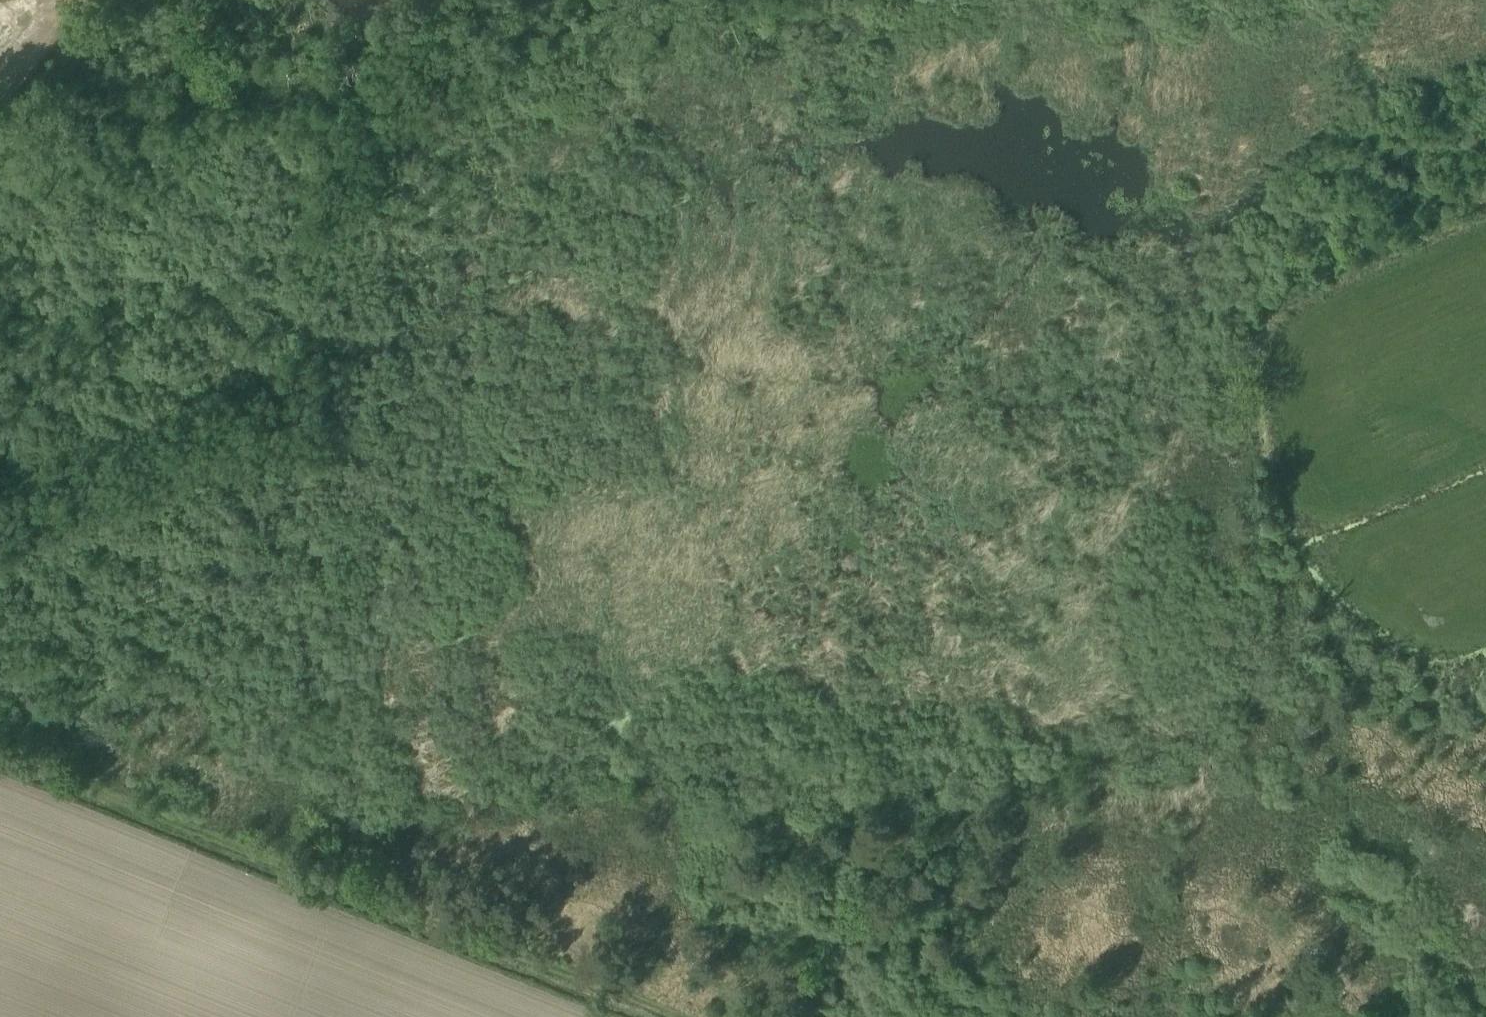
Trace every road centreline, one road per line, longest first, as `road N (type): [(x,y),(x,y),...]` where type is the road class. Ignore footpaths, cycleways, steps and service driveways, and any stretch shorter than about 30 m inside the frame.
road 1 (track): [(676,1016),(0,753)]

